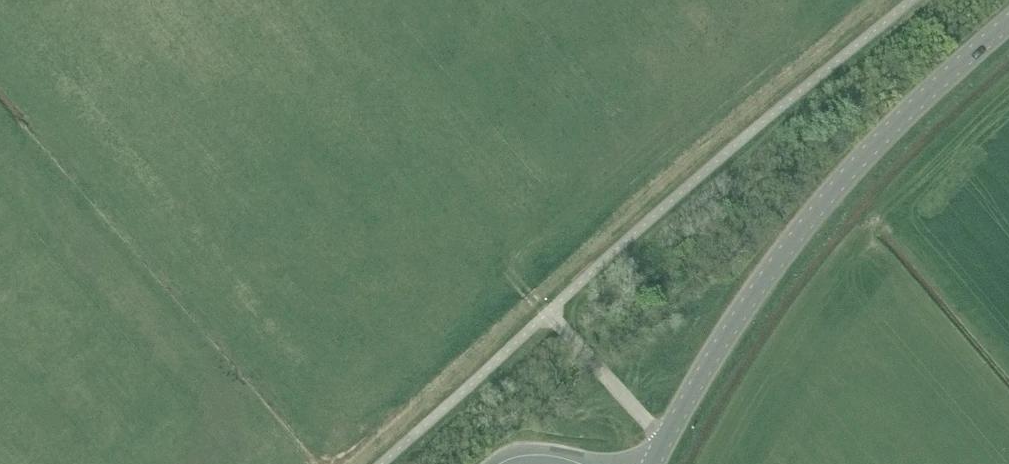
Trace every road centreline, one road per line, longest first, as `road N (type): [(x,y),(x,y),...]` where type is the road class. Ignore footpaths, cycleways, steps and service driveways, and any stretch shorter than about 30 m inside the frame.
road 1 (tertiary): [(651,463),(739,312),(794,236),(914,104),(1008,24)]

